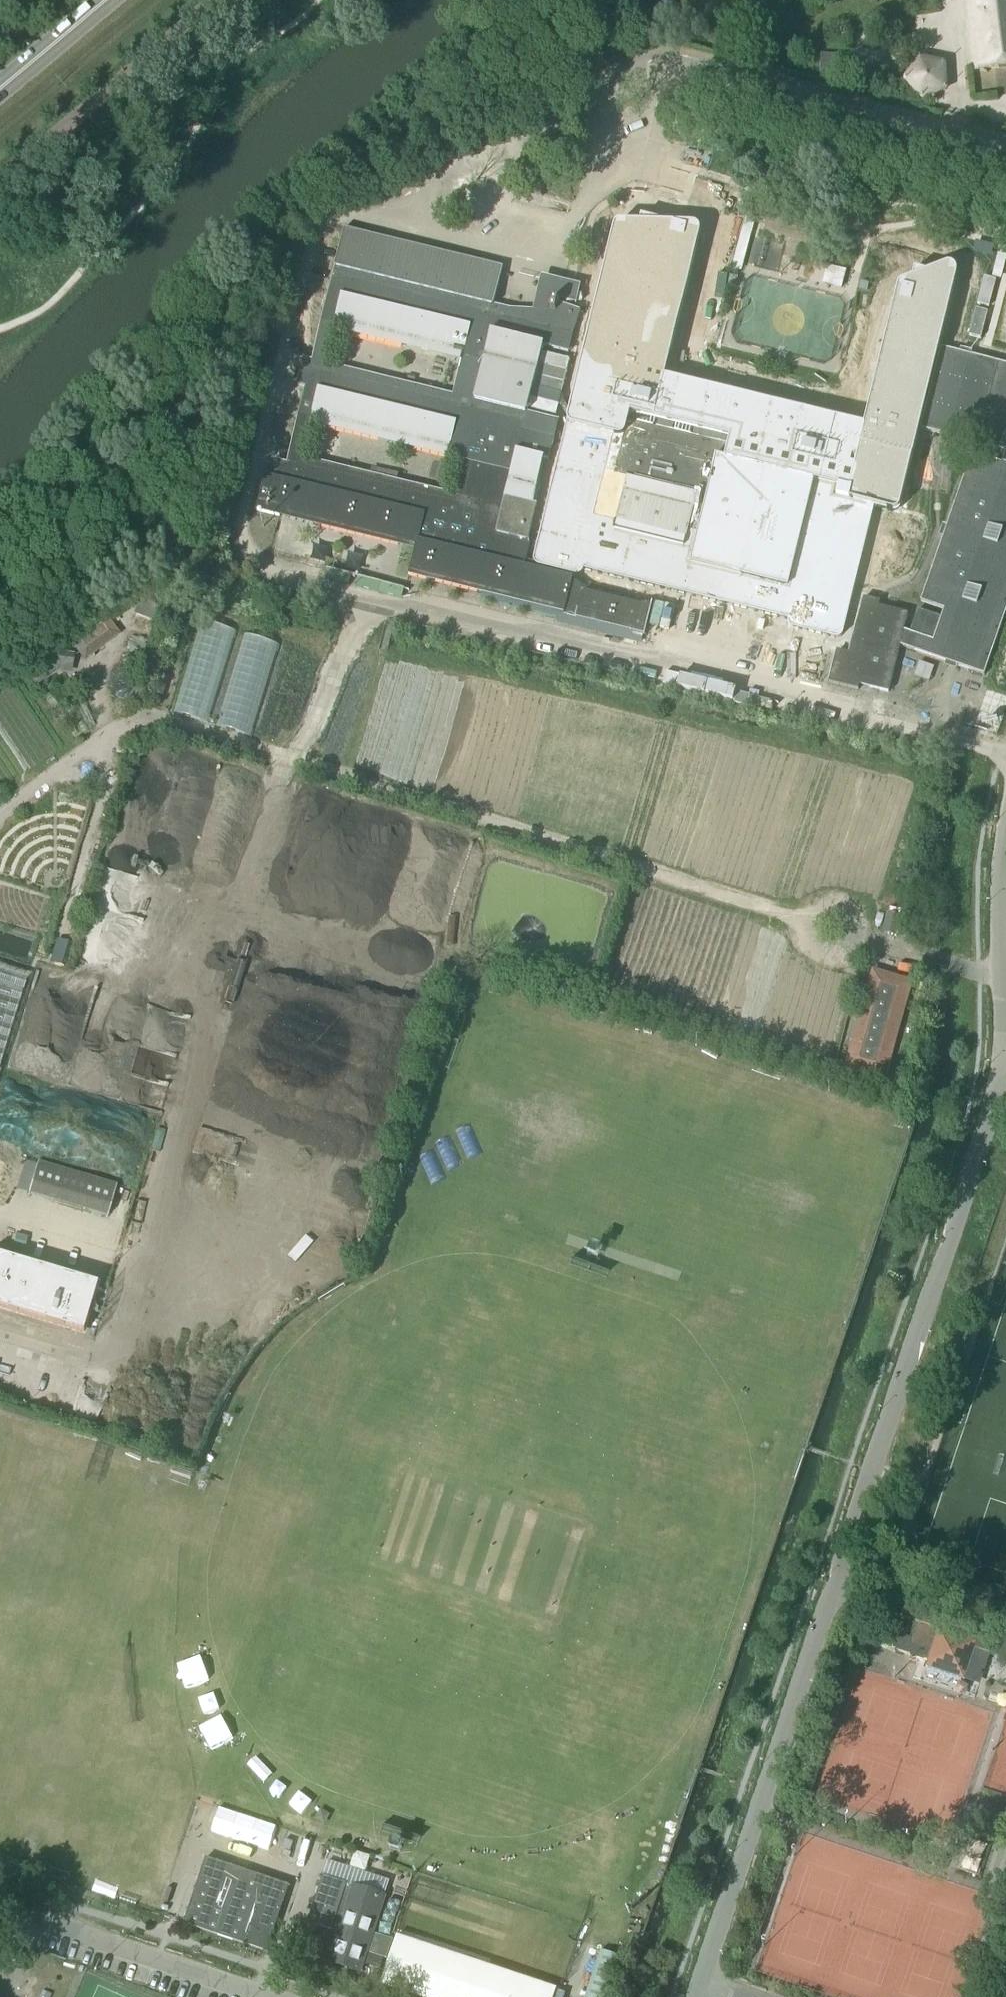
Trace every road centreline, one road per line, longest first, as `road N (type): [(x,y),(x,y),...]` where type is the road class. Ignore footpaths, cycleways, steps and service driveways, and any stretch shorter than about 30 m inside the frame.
road 1 (unclassified): [(699,1996),(996,1102),(1005,827)]
road 2 (unclassified): [(0,1908),(268,1996)]
road 3 (secondary): [(0,85),(104,0)]

